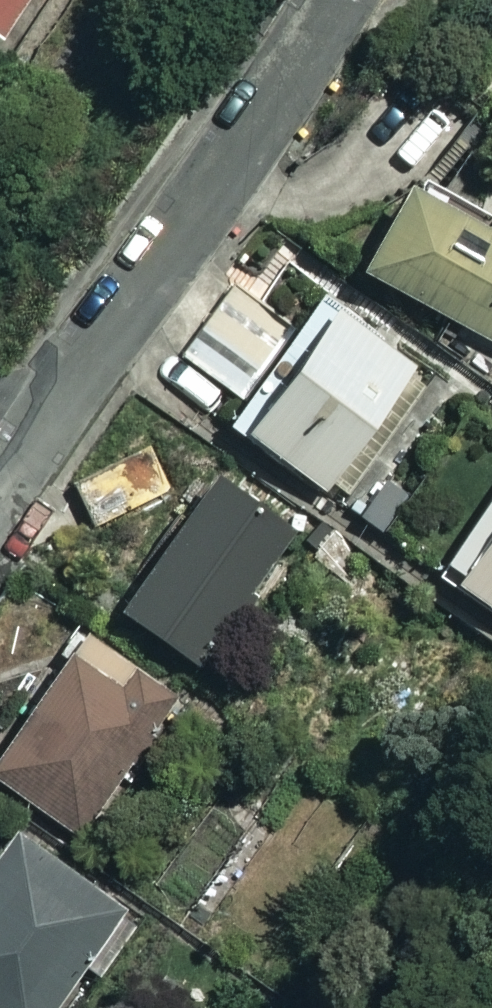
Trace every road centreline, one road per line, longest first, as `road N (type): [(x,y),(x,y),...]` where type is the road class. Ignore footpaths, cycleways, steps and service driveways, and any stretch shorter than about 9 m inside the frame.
road 1 (residential): [(0,488),(154,284),(344,0)]

